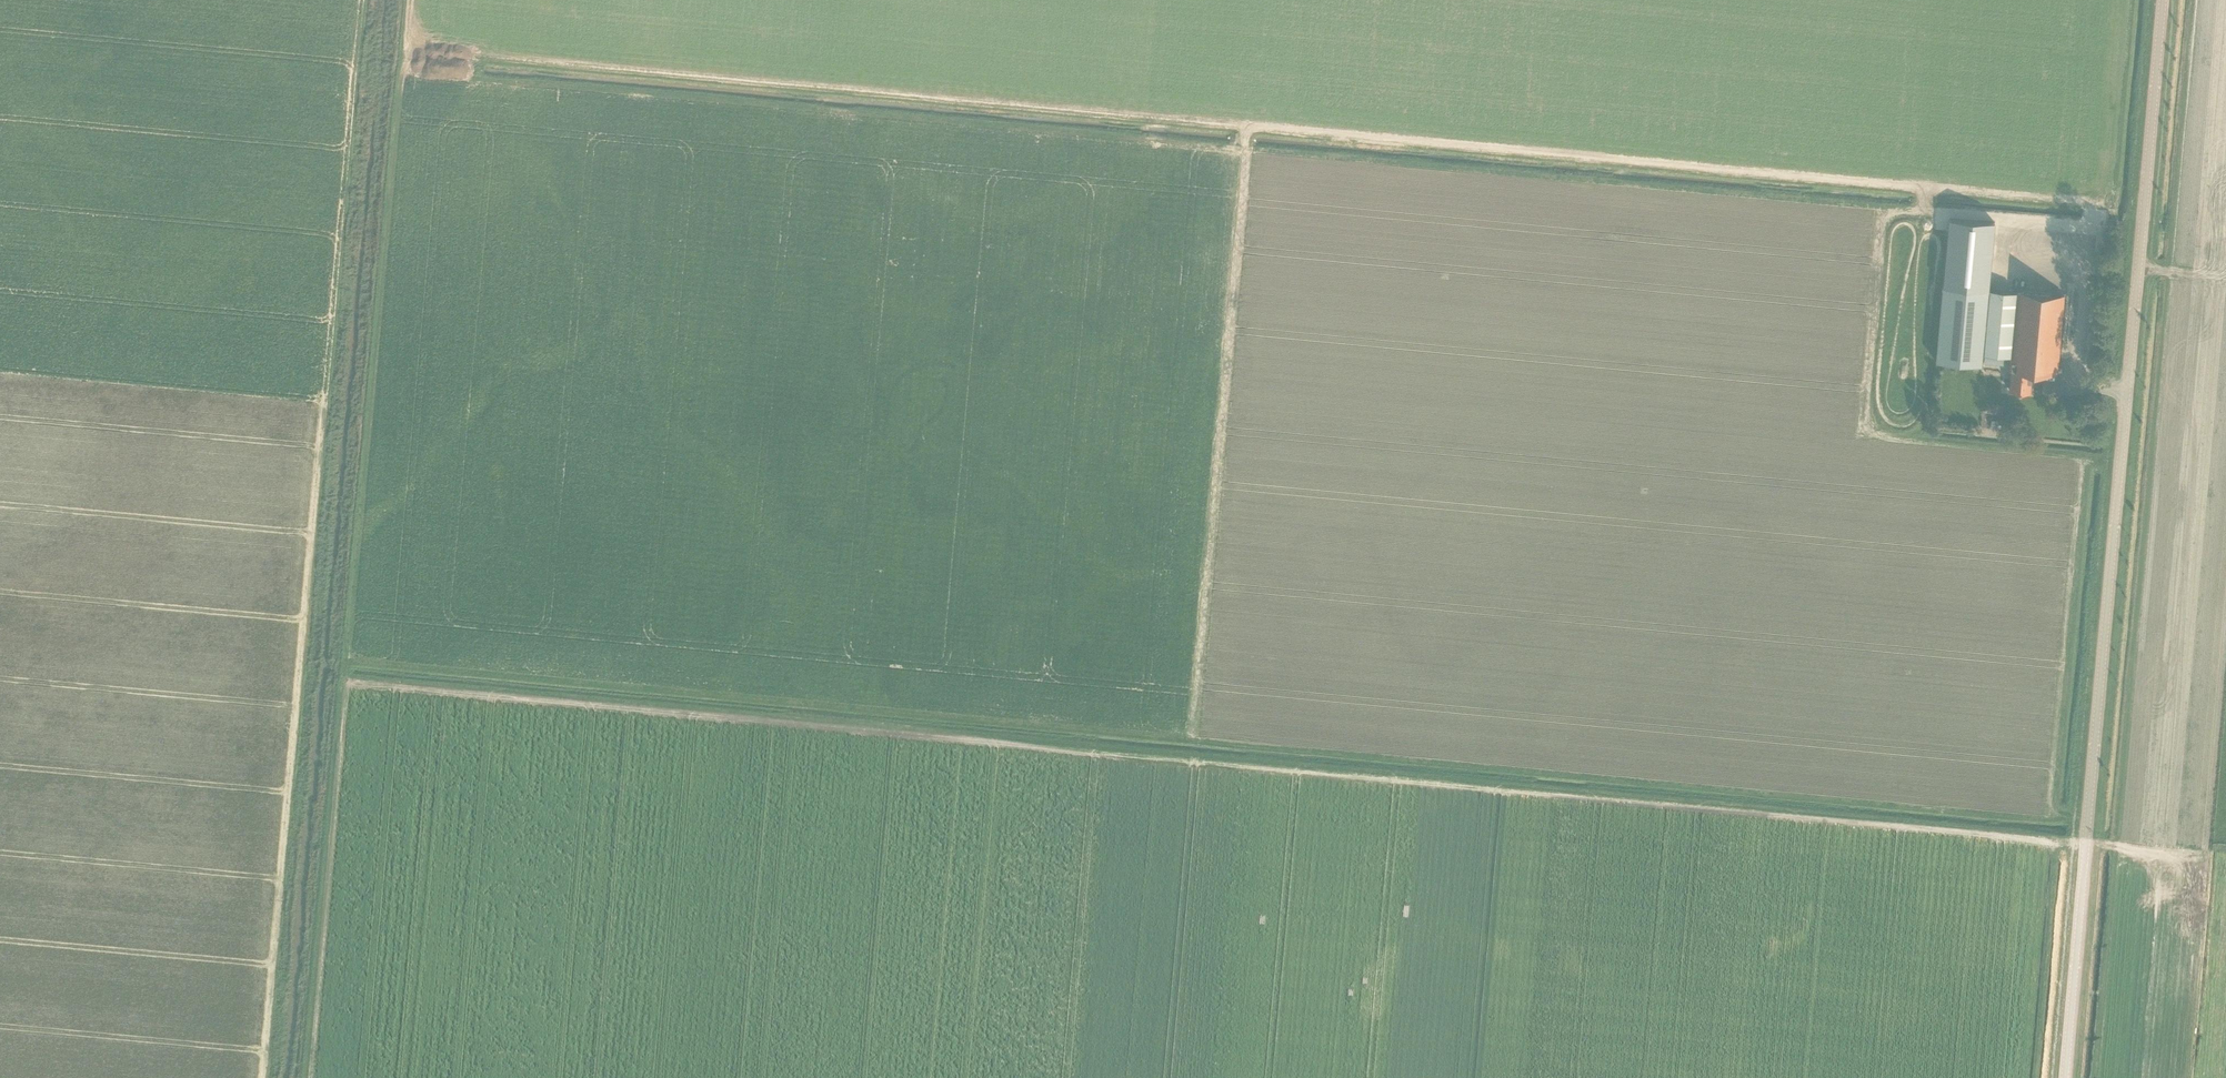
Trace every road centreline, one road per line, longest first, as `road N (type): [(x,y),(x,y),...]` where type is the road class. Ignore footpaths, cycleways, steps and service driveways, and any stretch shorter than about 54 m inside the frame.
road 1 (tertiary): [(2063,1077),(2162,0)]

